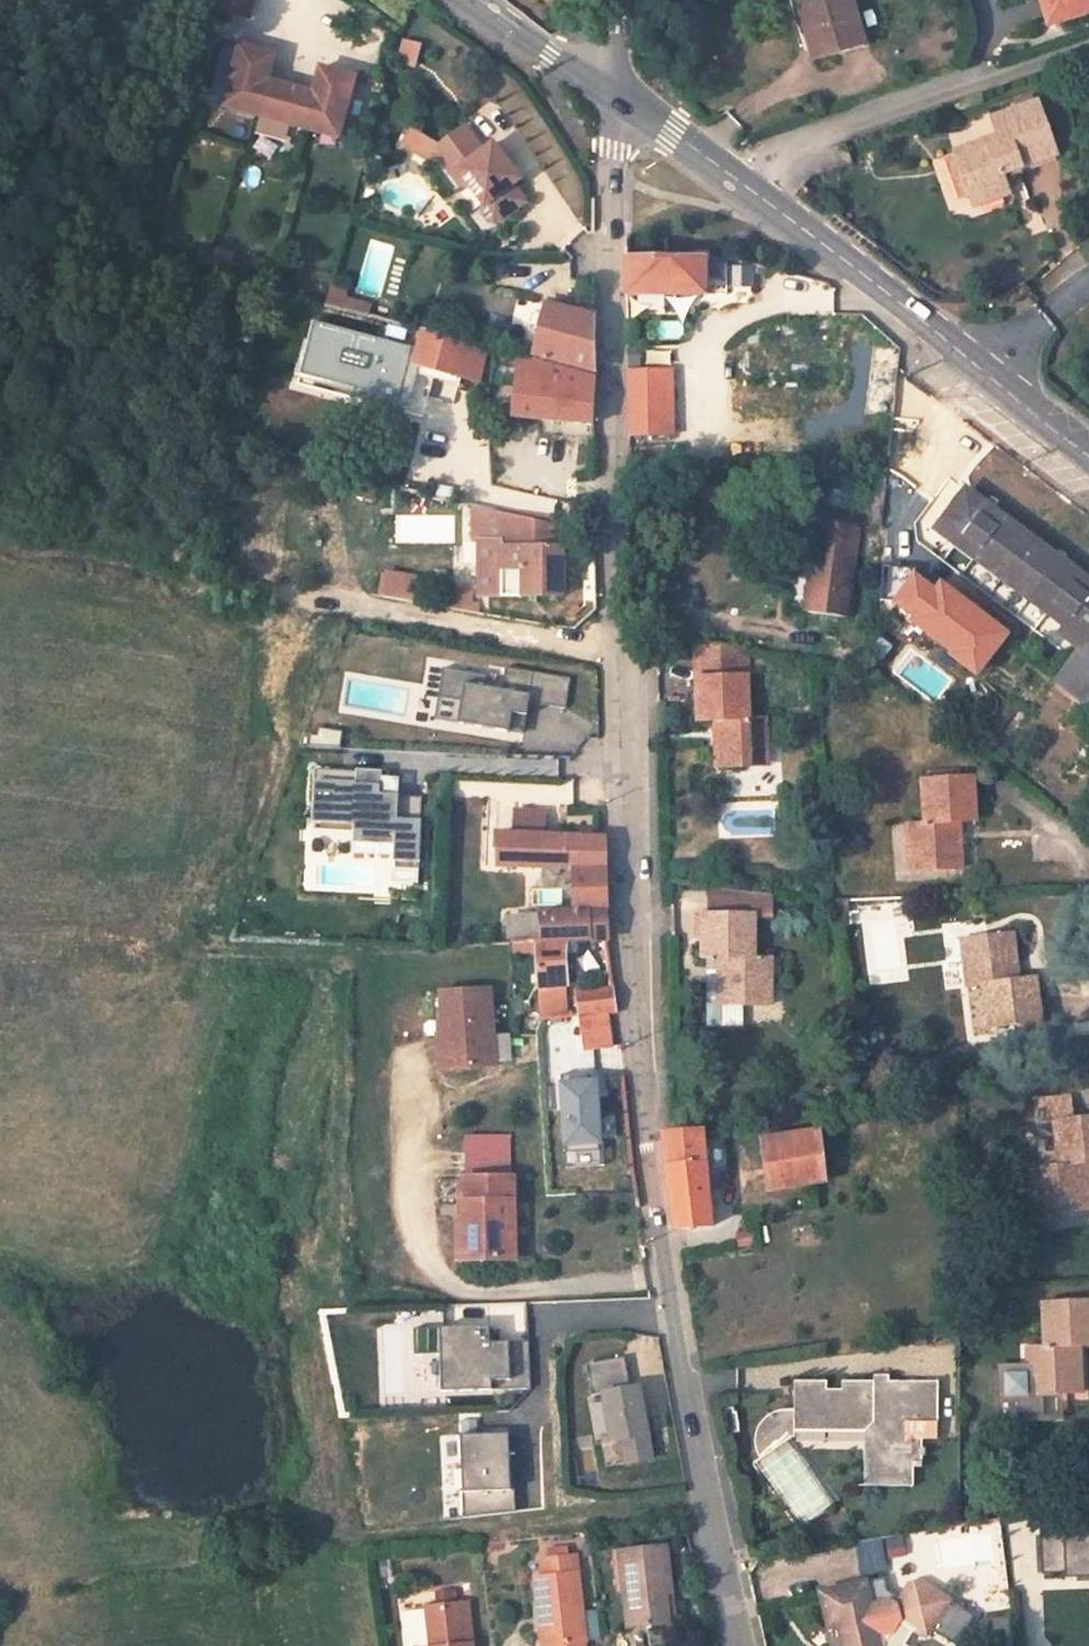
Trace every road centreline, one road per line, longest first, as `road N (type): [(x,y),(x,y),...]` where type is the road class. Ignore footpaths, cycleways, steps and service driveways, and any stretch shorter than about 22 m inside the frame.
road 1 (unclassified): [(735,1645),(655,1212),(617,631),(615,97)]
road 2 (tertiary): [(1088,455),(615,97)]
road 3 (tertiary): [(615,97),(481,0)]

